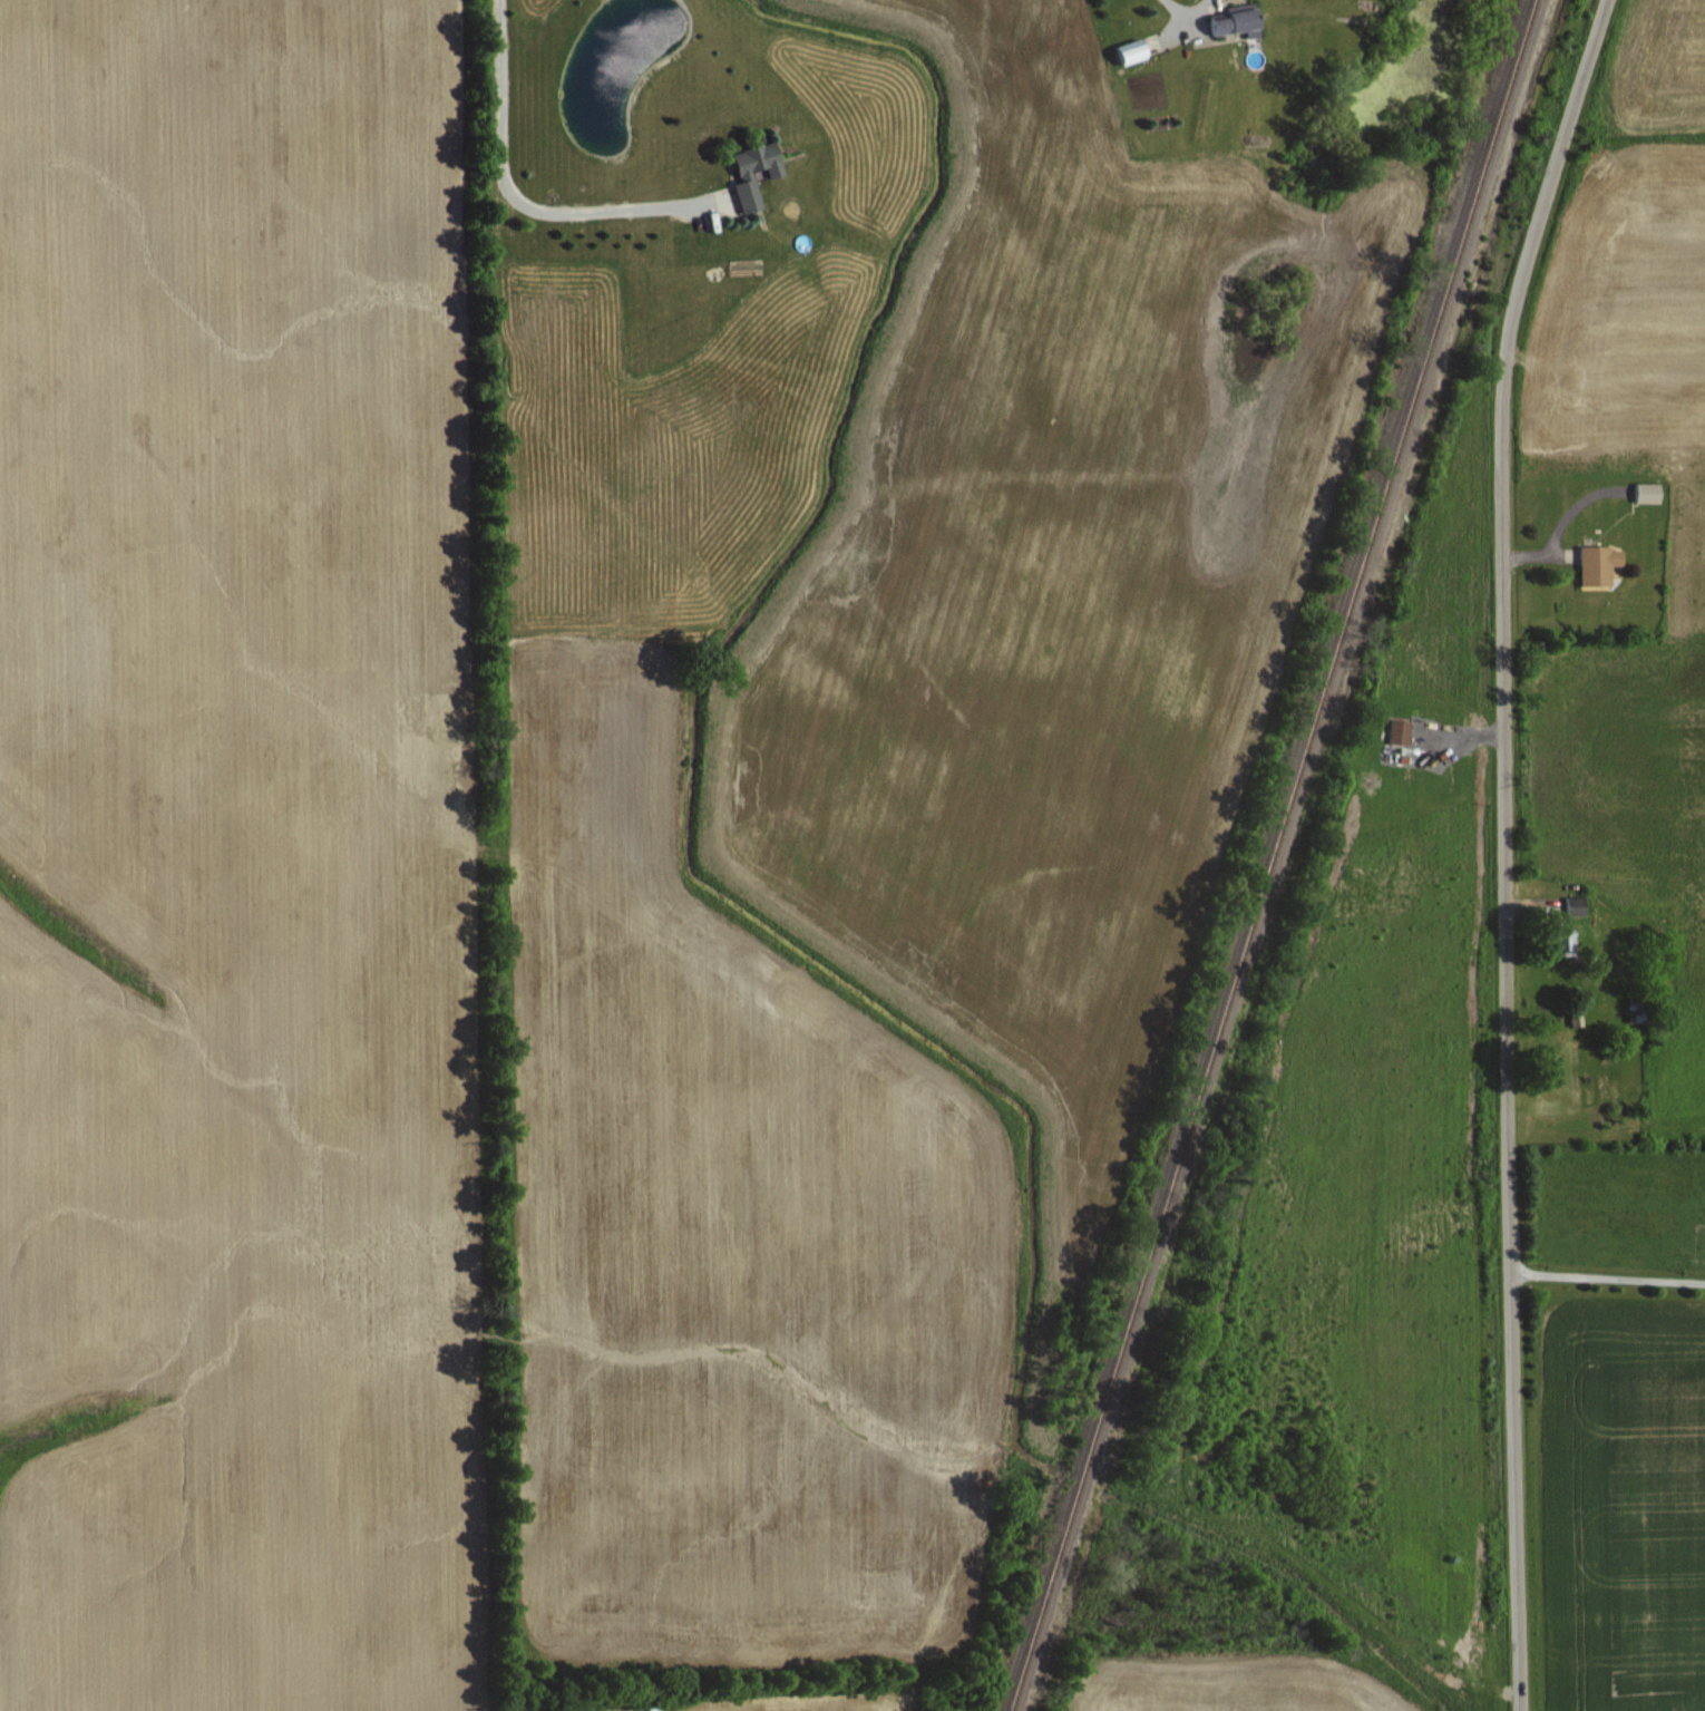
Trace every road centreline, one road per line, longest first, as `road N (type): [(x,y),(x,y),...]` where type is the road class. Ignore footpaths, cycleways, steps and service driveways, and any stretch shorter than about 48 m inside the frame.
road 1 (residential): [(1518,1710),(1503,362),(1510,314),(1604,0)]

